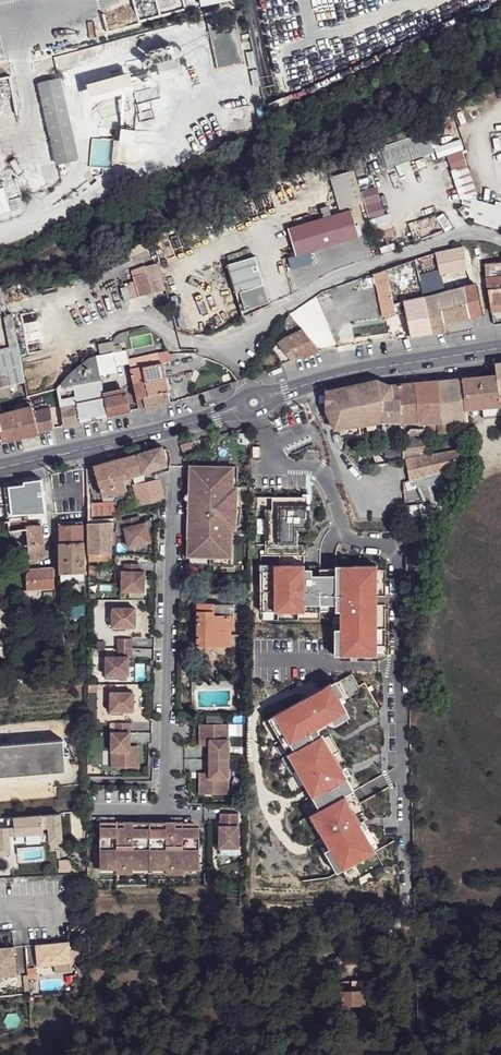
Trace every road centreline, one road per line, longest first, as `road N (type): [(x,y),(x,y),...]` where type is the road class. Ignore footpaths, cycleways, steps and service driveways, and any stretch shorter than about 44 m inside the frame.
road 1 (residential): [(165,801),(178,465),(169,427)]
road 2 (unclassified): [(249,389),(235,345),(283,306),(350,271),(461,233),(500,240)]
road 3 (secondary): [(500,349),(330,378),(268,397)]
road 4 (secondary): [(169,427),(0,469)]
road 5 (track): [(406,893),(415,1054)]

